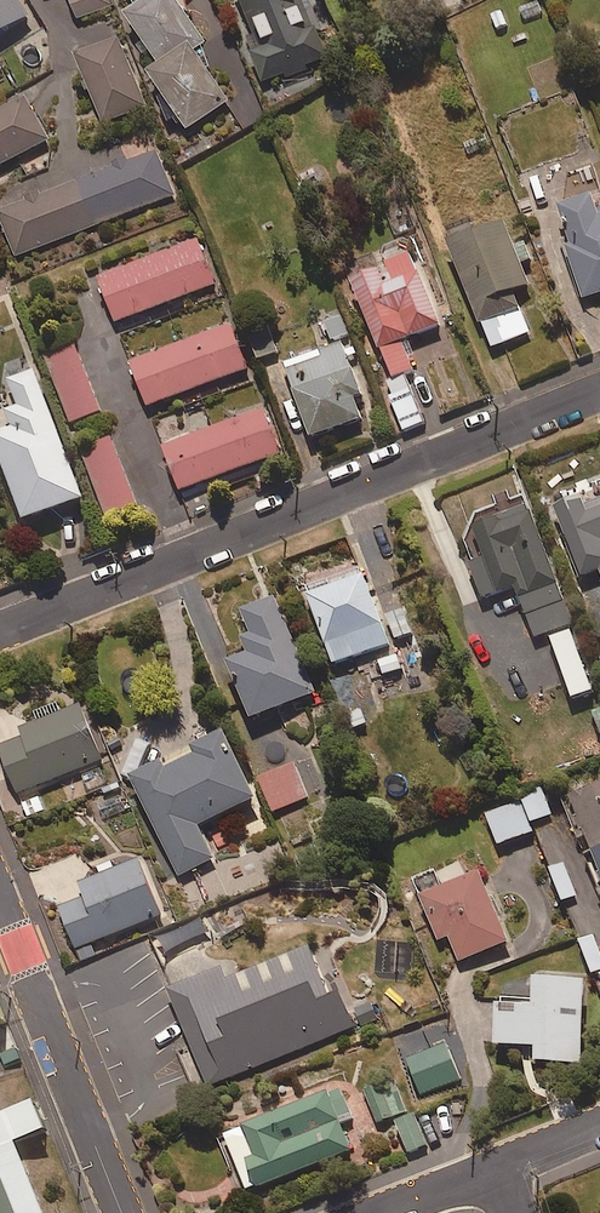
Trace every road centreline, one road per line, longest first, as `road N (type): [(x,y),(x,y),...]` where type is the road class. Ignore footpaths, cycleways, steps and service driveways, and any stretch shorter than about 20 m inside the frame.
road 1 (residential): [(0,621),(599,384)]
road 2 (residential): [(0,911),(119,1212)]
road 3 (residential): [(353,1212),(514,1149)]

